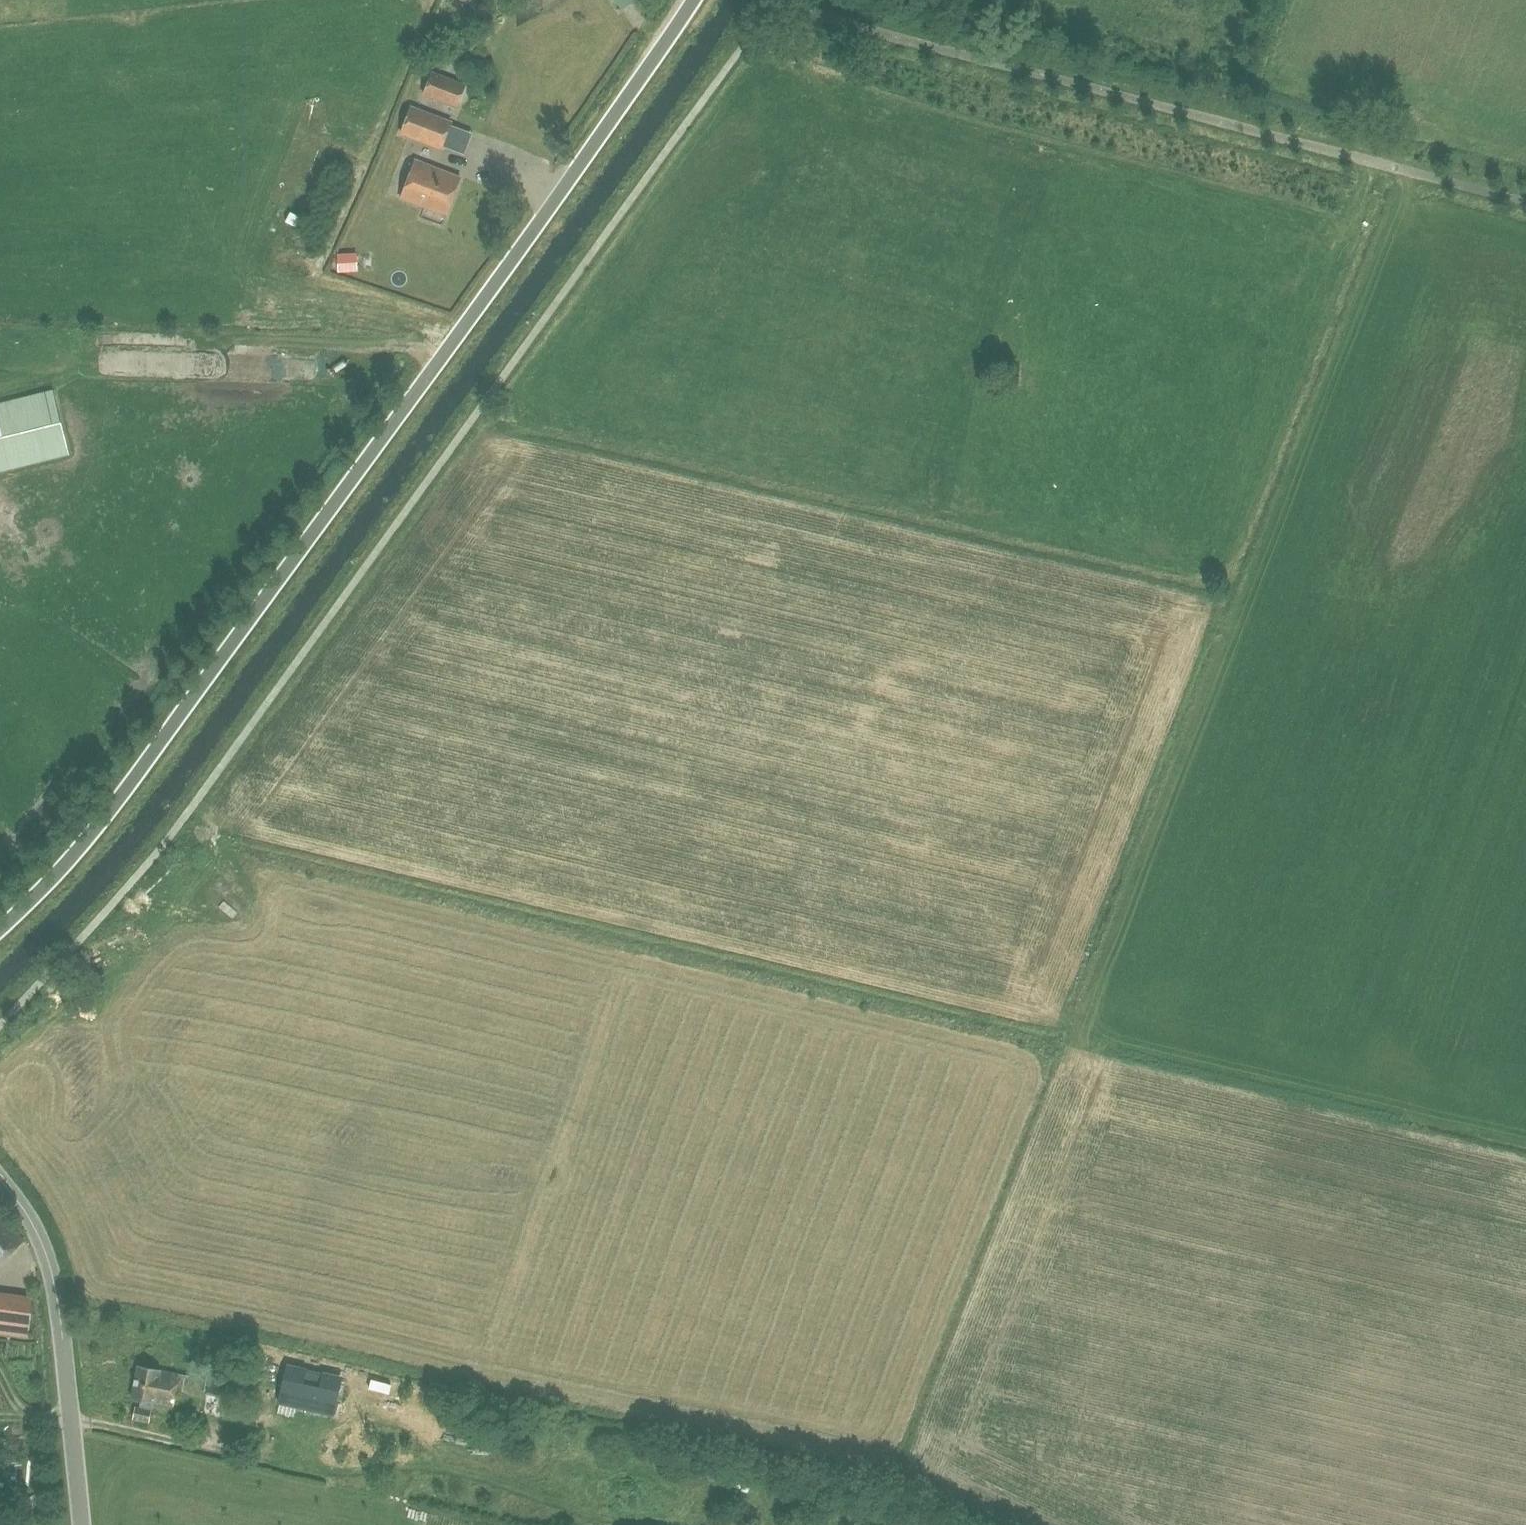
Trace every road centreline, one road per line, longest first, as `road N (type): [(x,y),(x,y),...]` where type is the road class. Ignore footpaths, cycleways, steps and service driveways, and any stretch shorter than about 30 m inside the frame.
road 1 (unclassified): [(0,929),(43,888),(210,673),(682,0)]
road 2 (unclassified): [(1525,200),(779,0)]
road 3 (unclassified): [(81,1524),(45,1250),(0,1182)]

